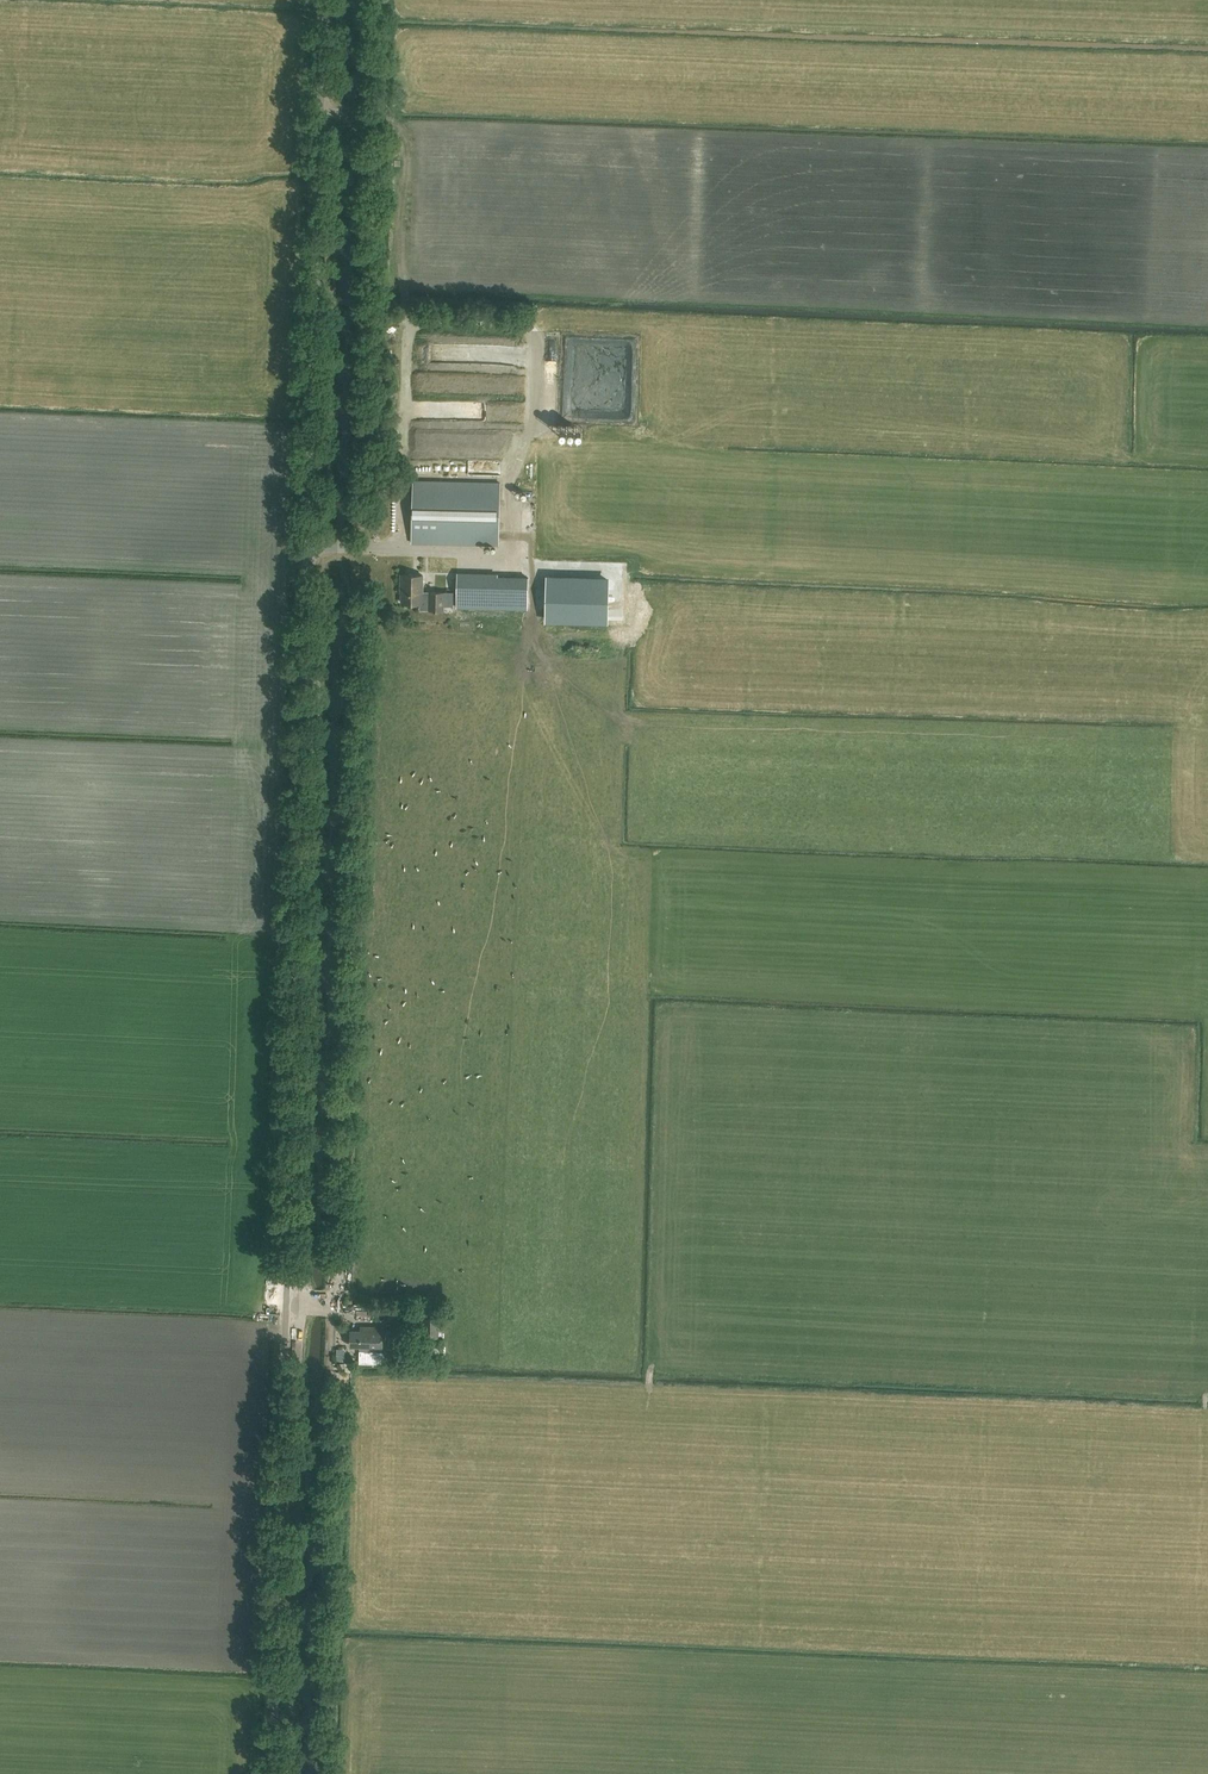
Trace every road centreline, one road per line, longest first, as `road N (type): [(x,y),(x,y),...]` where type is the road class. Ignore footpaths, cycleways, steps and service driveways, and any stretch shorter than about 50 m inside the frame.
road 1 (unclassified): [(273,1773),(324,0)]

